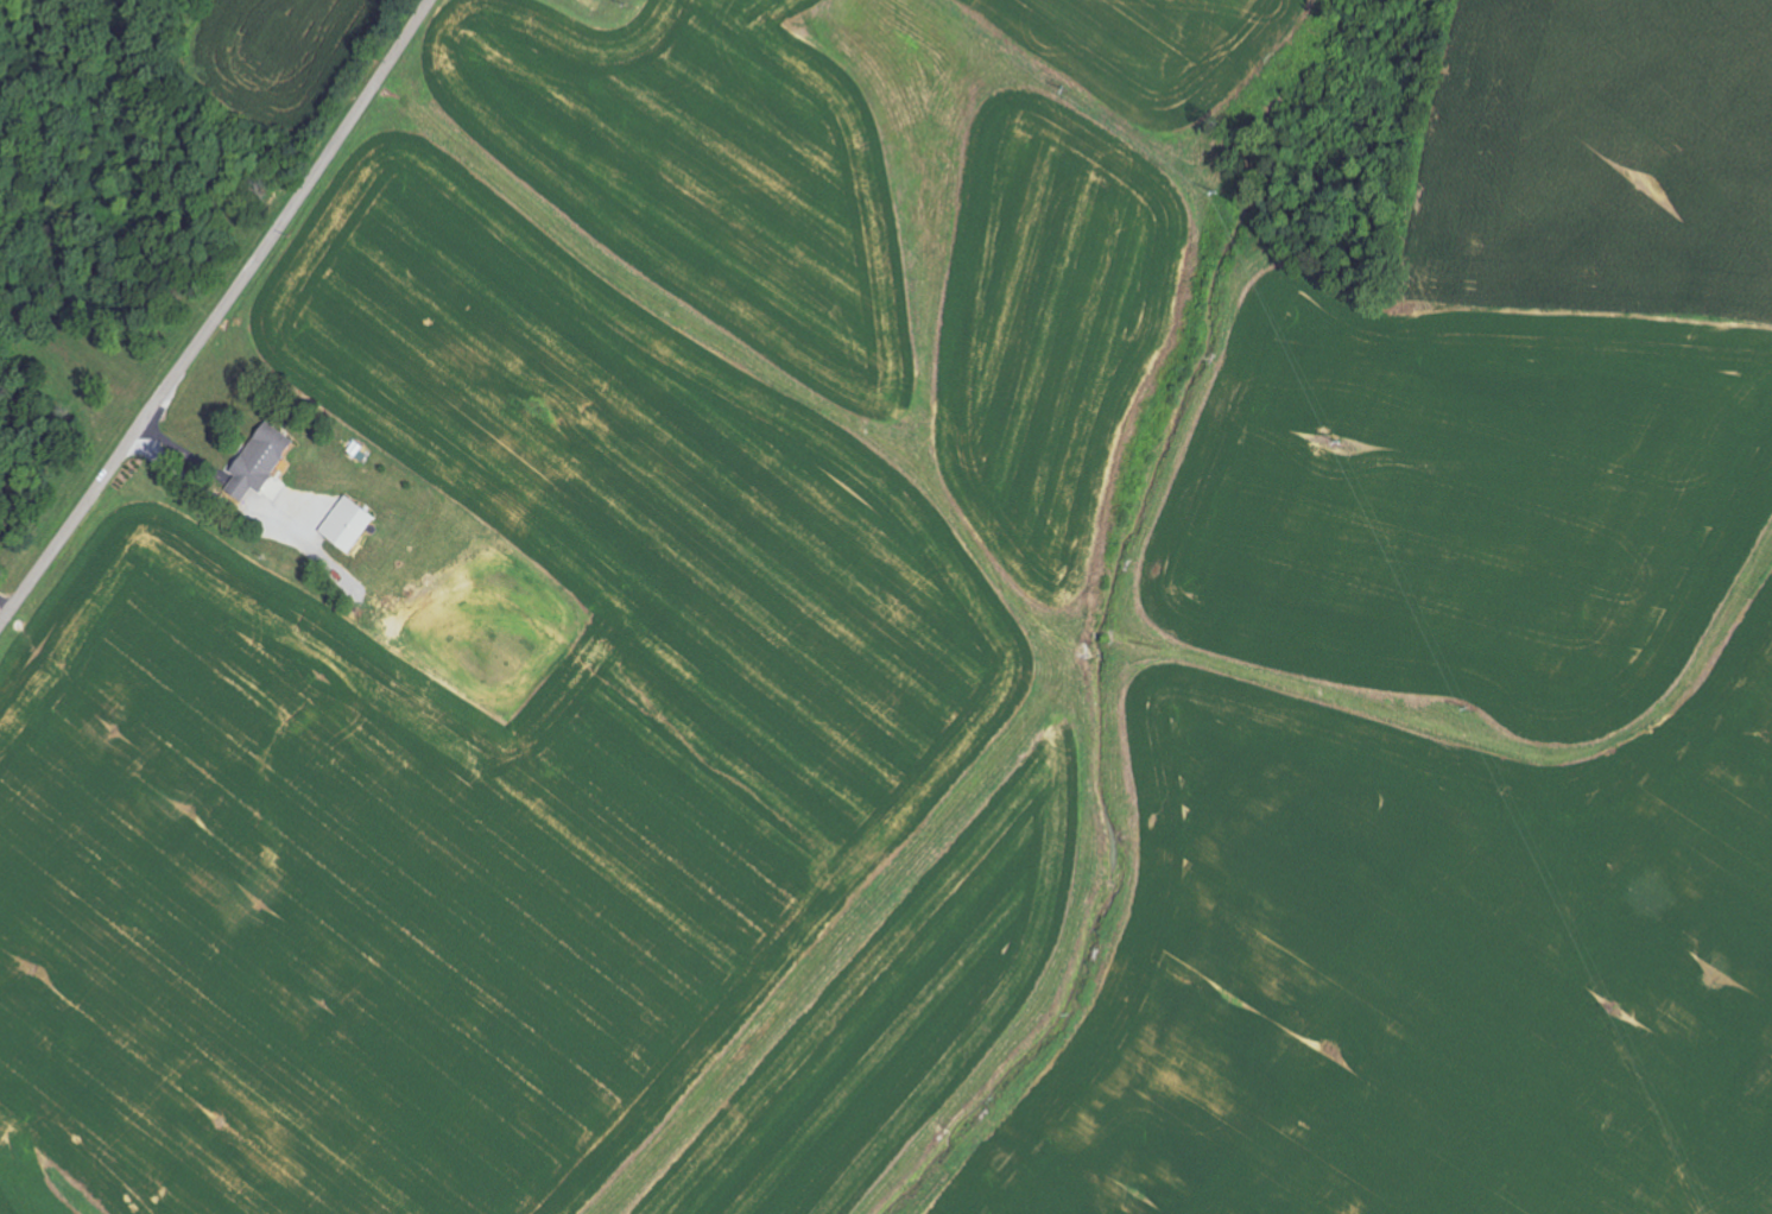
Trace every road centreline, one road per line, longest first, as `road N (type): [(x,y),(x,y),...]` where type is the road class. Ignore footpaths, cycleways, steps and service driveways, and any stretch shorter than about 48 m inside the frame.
road 1 (residential): [(0,623),(430,0)]

